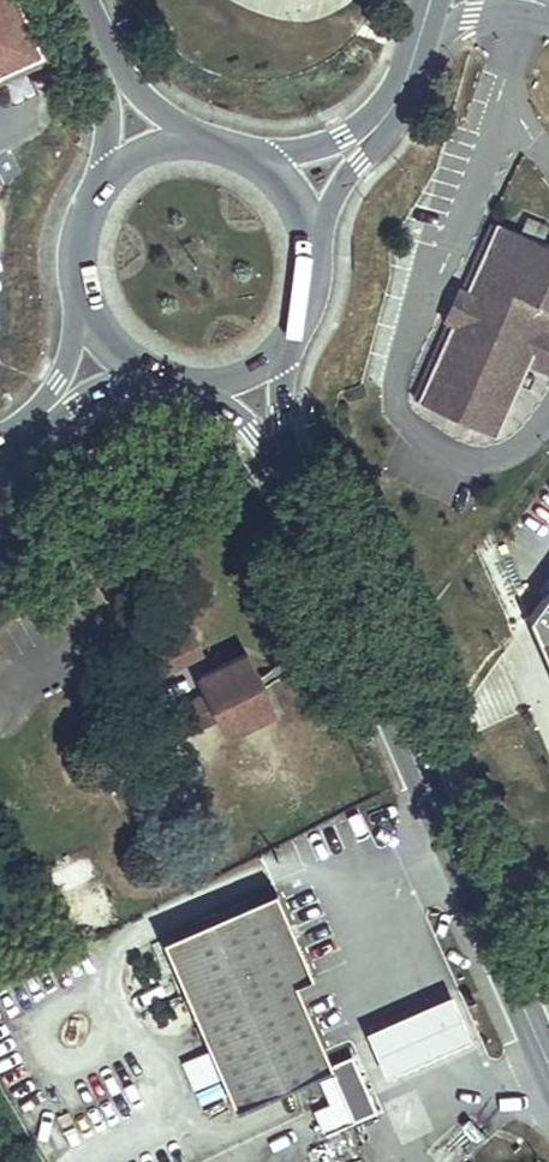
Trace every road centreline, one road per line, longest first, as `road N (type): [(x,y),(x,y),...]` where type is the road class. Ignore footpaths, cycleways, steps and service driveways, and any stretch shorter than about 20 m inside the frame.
road 1 (primary): [(287,477),(548,1066)]
road 2 (tertiary): [(12,440),(118,381),(146,377)]
road 3 (tertiary): [(80,310),(57,385),(12,440)]
road 4 (primary): [(104,180),(73,242),(80,310)]
road 5 (residential): [(314,244),(381,124)]
road 6 (primary): [(287,477),(289,340)]
road 7 (residential): [(381,124),(408,77),(432,0)]
road 8 (residential): [(381,124),(255,158)]
road 9 (primary): [(197,386),(254,433),(287,477)]
road 10 (primary): [(202,142),(106,62)]

